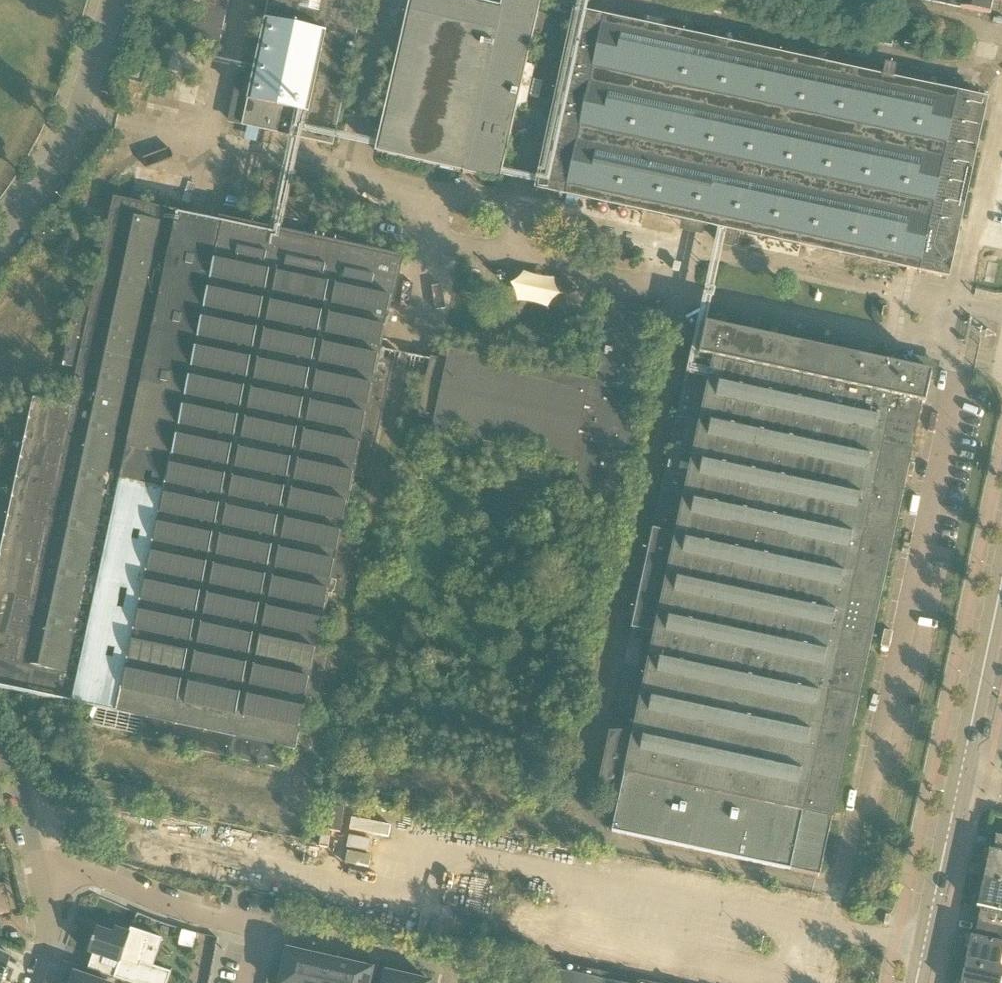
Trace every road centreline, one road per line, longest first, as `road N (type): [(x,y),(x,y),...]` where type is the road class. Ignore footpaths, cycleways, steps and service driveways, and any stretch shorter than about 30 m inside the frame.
road 1 (unclassified): [(0,243),(55,172),(115,0)]
road 2 (residential): [(257,931),(172,908),(86,872),(38,877)]
road 3 (residential): [(450,982),(454,964),(271,924),(257,931)]
road 4 (tertiary): [(959,784),(1001,583)]
road 5 (tertiary): [(916,982),(959,784)]
road 6 (residential): [(38,877),(0,758)]

